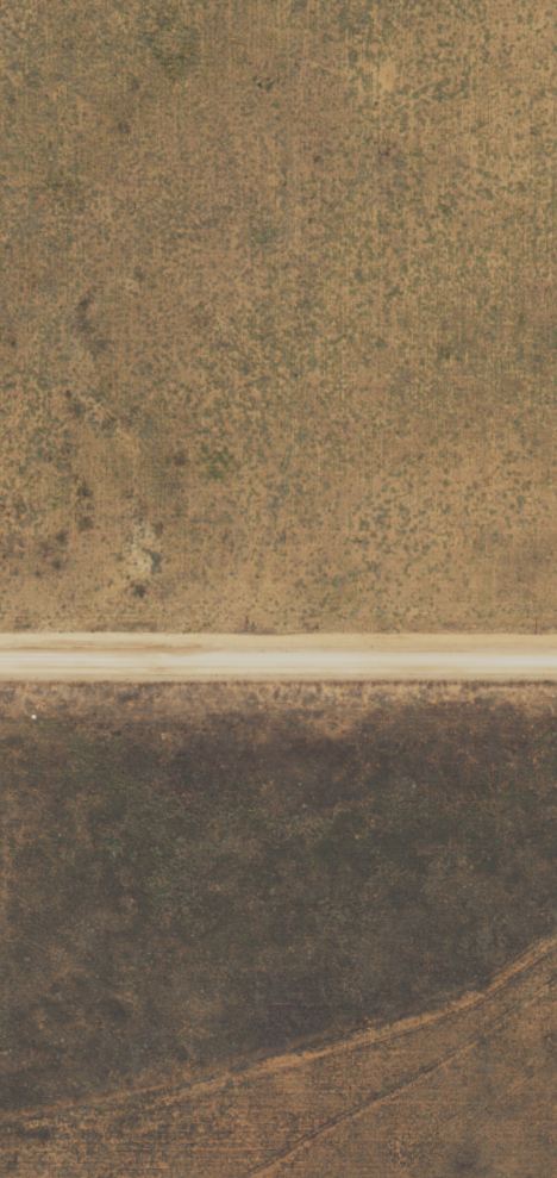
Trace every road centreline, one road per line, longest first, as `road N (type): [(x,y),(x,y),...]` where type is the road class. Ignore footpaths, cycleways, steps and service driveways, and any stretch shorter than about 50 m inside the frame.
road 1 (residential): [(556,661),(0,663)]

